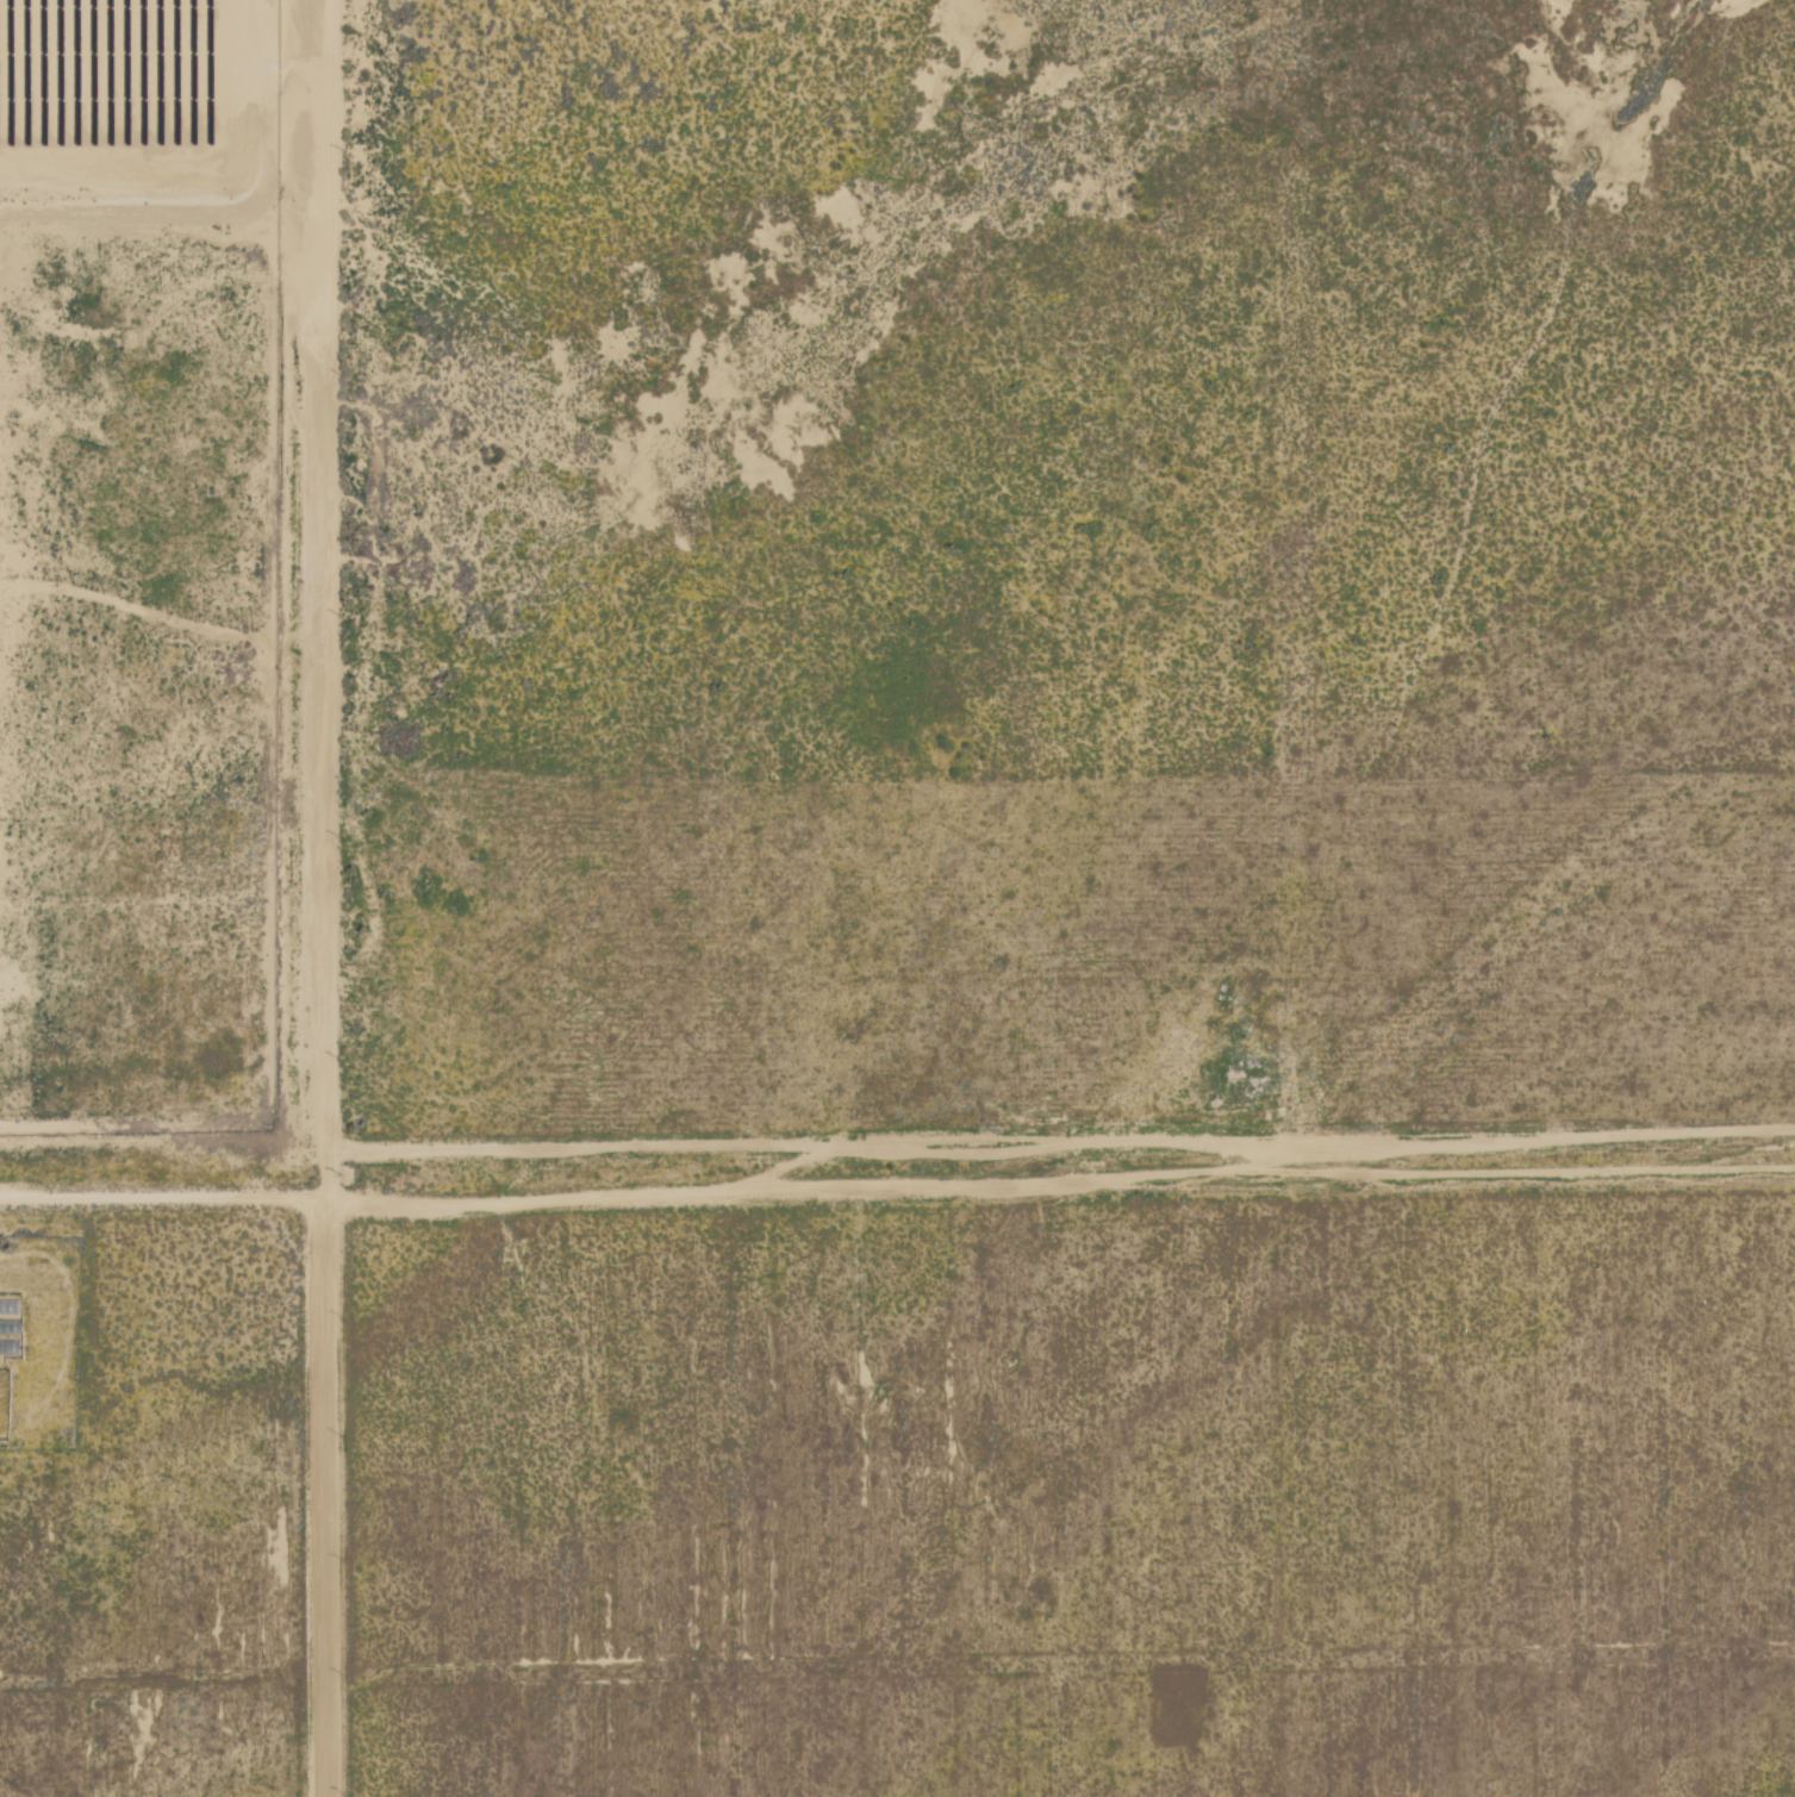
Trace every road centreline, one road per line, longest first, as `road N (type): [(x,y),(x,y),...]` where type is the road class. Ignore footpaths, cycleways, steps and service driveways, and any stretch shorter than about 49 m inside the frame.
road 1 (residential): [(0,1212),(325,1219),(1298,1179),(1794,1175)]
road 2 (residential): [(325,1219),(334,0)]
road 3 (residential): [(325,1219),(338,1796)]

